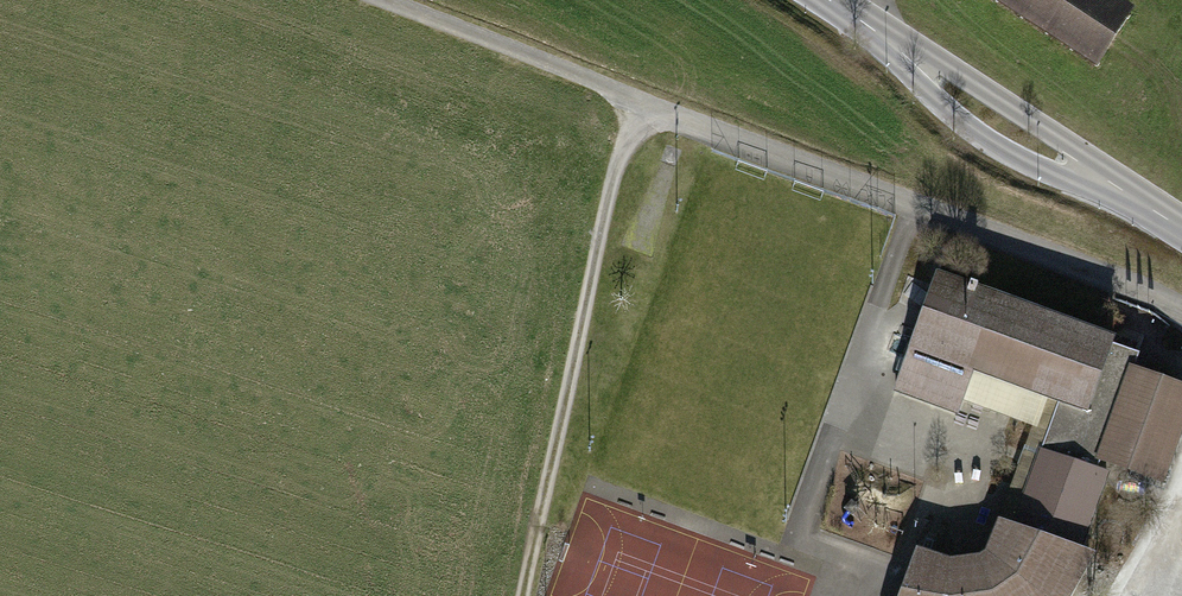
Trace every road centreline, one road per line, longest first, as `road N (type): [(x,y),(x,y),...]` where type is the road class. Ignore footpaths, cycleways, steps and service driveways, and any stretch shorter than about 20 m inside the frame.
road 1 (unclassified): [(332,0),(1181,306)]
road 2 (track): [(637,105),(531,595)]
road 3 (tertiary): [(866,25),(916,86),(978,137),(1051,179),(1159,212)]
road 4 (tertiary): [(1159,212),(866,25)]

